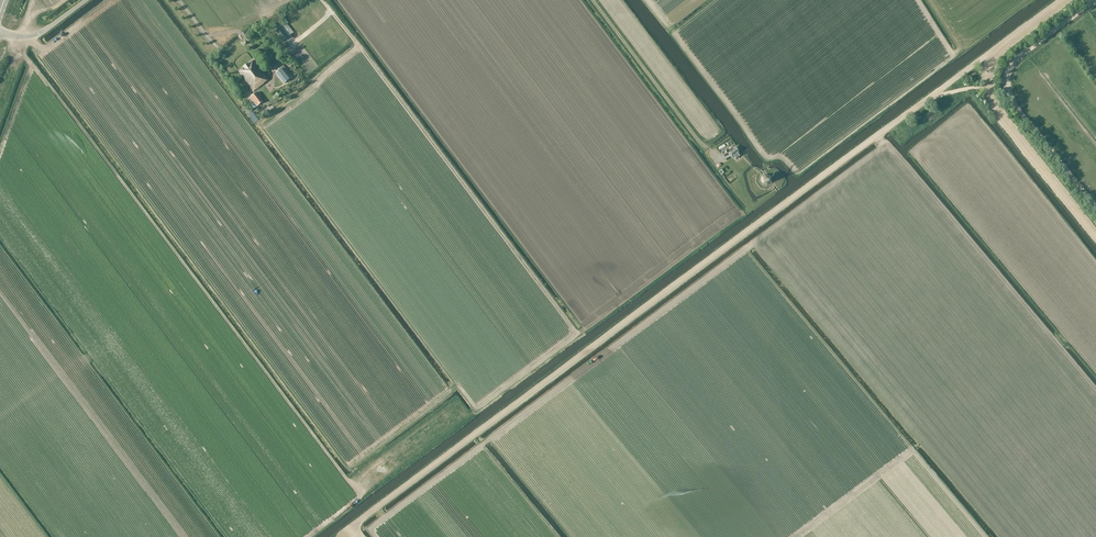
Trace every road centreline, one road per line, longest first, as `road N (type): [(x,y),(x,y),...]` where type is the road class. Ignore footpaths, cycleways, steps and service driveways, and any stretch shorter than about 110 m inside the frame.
road 1 (track): [(723,159),(694,135),(592,0)]

